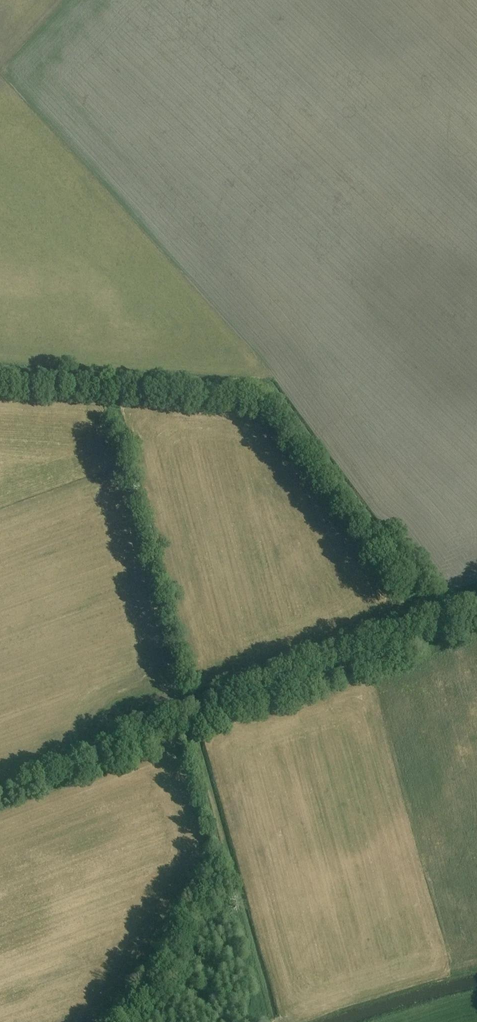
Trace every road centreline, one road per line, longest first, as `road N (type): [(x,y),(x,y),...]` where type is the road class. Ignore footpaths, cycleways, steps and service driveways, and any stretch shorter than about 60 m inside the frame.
road 1 (track): [(0,373),(268,396),(447,629)]
road 2 (track): [(0,801),(447,629)]

